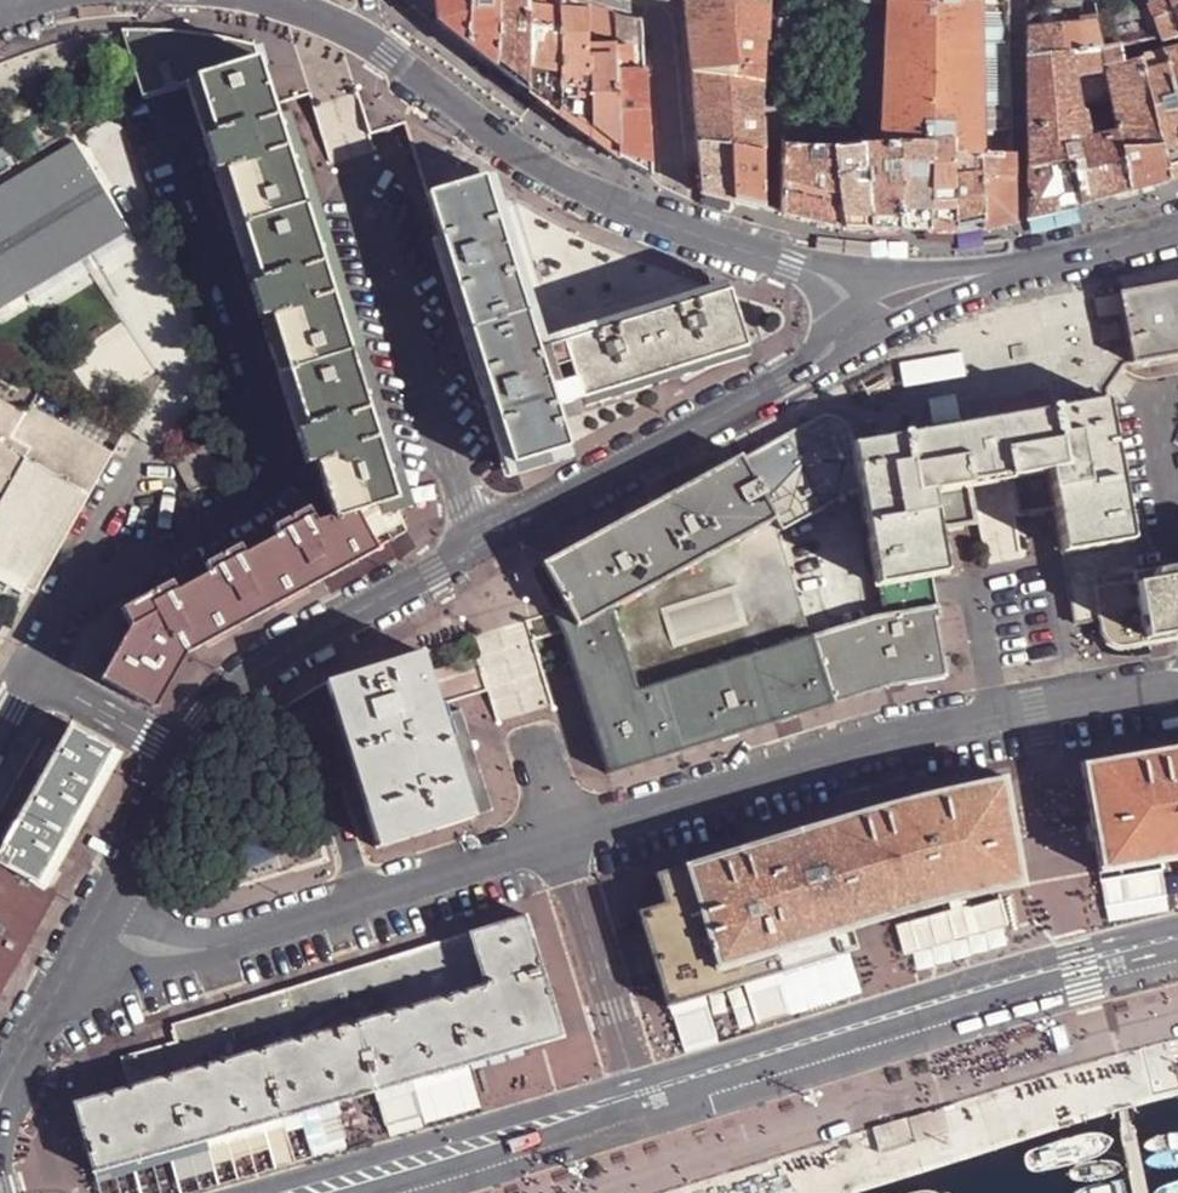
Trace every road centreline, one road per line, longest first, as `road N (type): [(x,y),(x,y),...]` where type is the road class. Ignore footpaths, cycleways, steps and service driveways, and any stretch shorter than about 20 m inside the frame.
road 1 (residential): [(28,672),(58,612),(284,484),(168,108)]
road 2 (residential): [(1177,689),(883,739),(564,838)]
road 3 (residential): [(1177,940),(994,984),(643,1090)]
road 4 (residential): [(378,44),(541,164),(678,226),(818,272),(855,305)]
road 5 (residential): [(643,1090),(479,1125),(252,1192)]
road 6 (tertiary): [(477,548),(258,669),(217,708),(186,755)]
road 7 (residential): [(477,548),(370,212)]
road 8 (tertiary): [(763,393),(477,548)]
road 9 (residential): [(564,838),(267,933)]
road 10 (residential): [(643,1090),(564,838)]
road 11 (residential): [(35,1031),(92,994),(267,933)]
road 12 (residential): [(1177,393),(1159,404),(1154,427),(1177,576)]
road 13 (residential): [(28,672),(186,755)]
road 14 (tertiary): [(1005,272),(1177,226)]
road 15 (residential): [(267,933),(171,933),(110,900)]
road 16 (tertiary): [(186,755),(110,900)]
road 17 (tertiary): [(4,1192),(1,1144),(32,1037)]
road 18 (tertiary): [(1005,272),(908,278),(855,305)]
road 19 (tertiary): [(110,900),(35,1031)]
road 20 (tertiary): [(876,336),(1005,272)]
road 21 (tertiary): [(855,305),(763,393)]
road 22 (tertiary): [(763,393),(876,336)]

